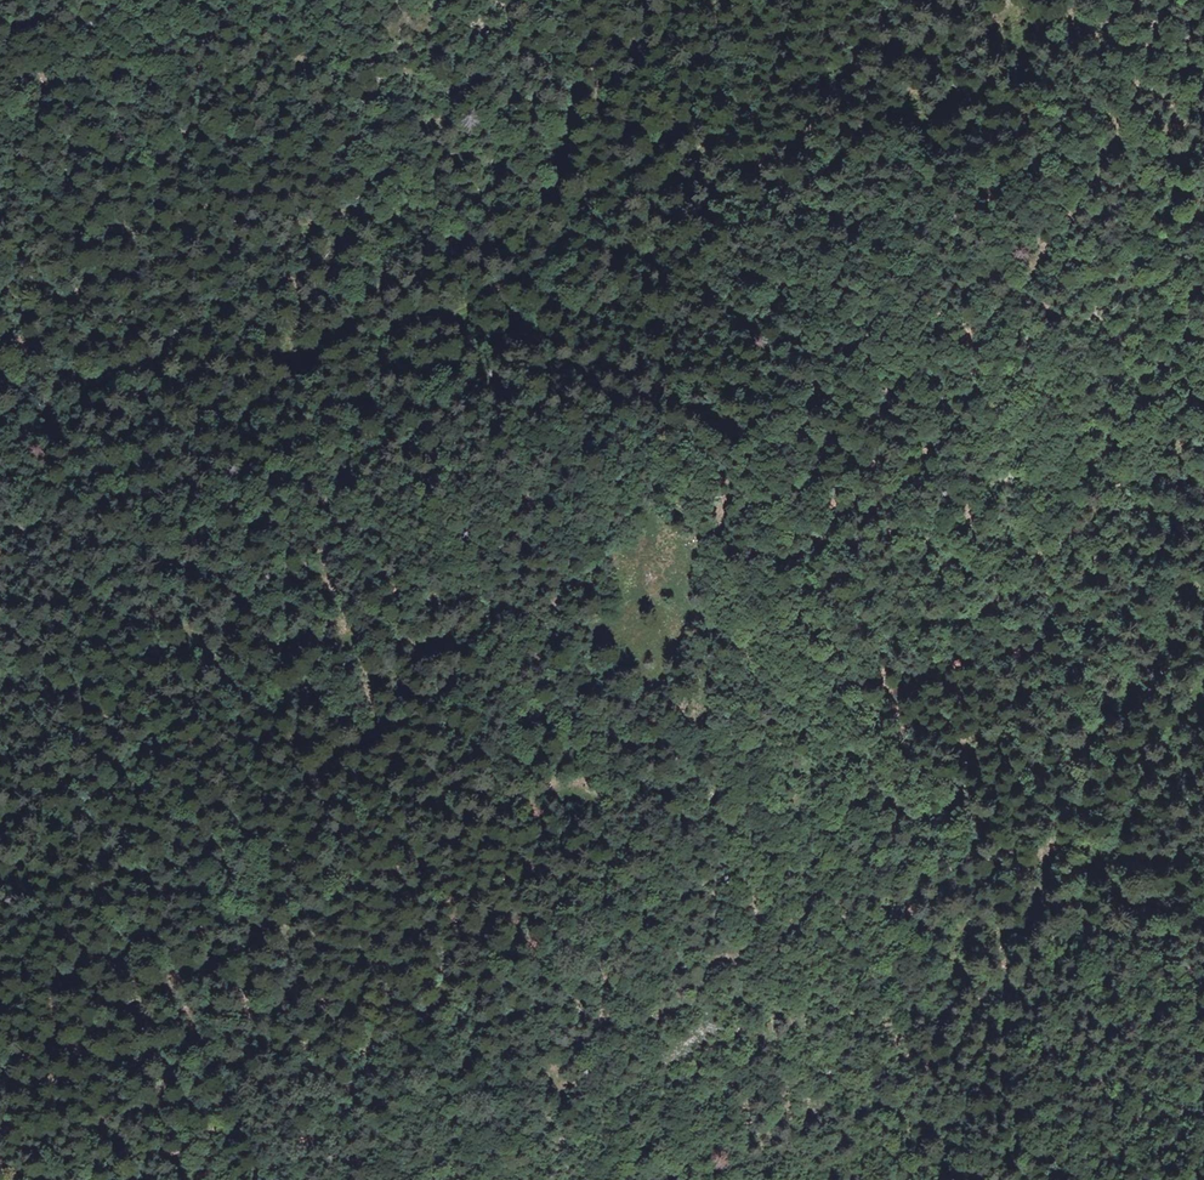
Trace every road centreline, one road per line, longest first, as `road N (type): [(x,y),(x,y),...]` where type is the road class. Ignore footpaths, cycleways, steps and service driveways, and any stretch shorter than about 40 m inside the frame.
road 1 (track): [(0,371),(289,352),(515,275),(621,196),(842,133),(972,83),(1122,0)]
road 2 (track): [(900,1179),(994,981),(1099,830),(1152,695),(1203,620)]

